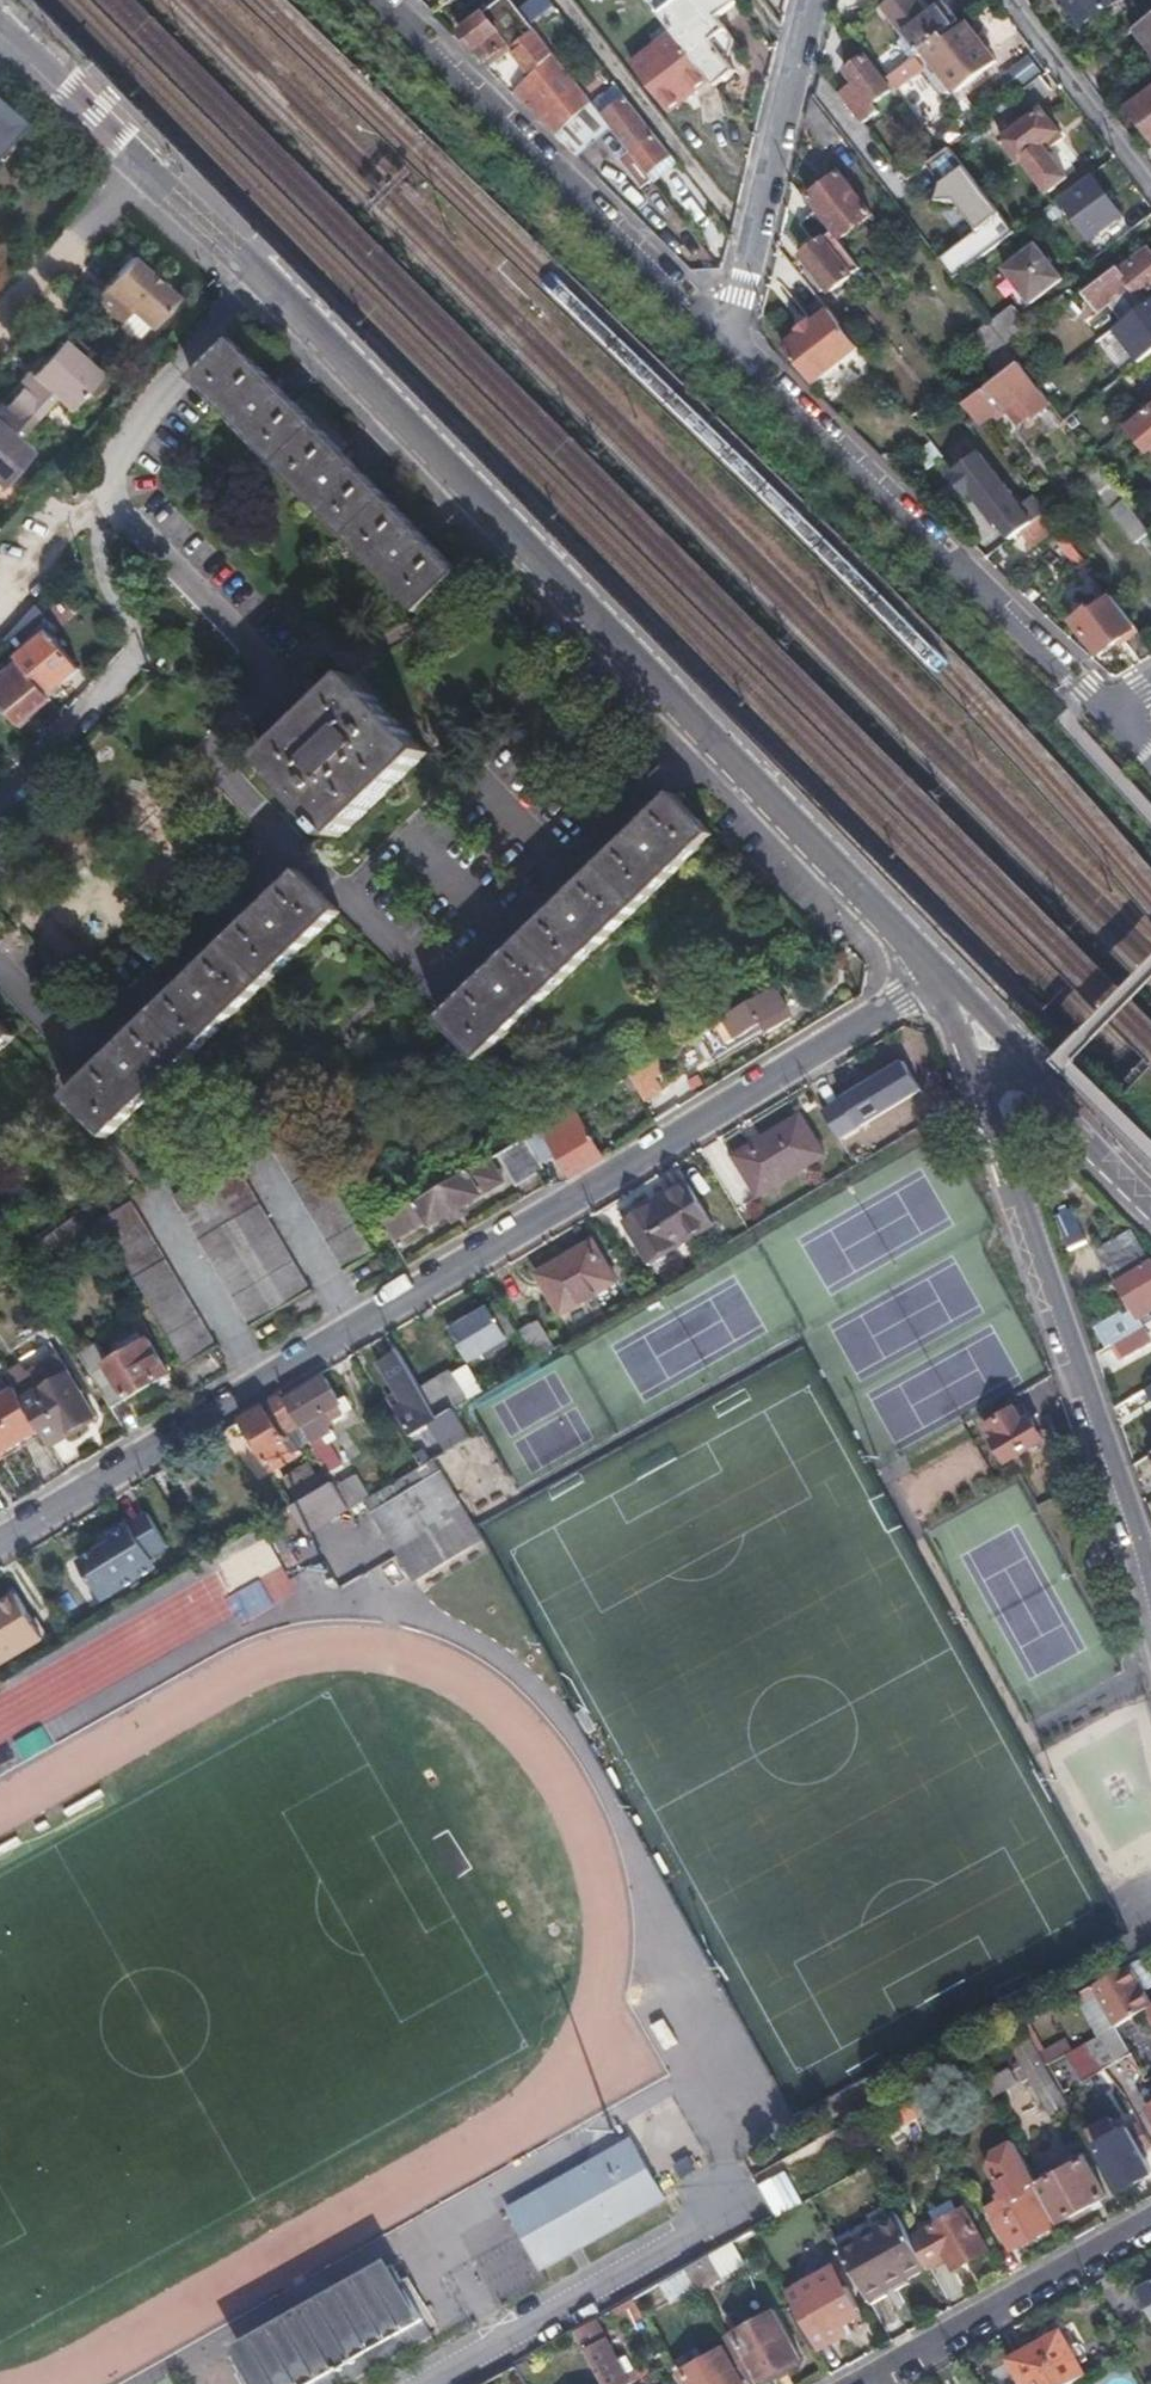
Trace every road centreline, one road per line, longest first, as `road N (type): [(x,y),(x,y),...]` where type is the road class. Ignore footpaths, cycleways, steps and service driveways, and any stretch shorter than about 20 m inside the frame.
road 1 (residential): [(0,1545),(941,971)]
road 2 (residential): [(260,288),(941,971)]
road 3 (residential): [(0,805),(141,654),(144,630),(107,559),(119,471),(164,387),(260,288)]
road 4 (residential): [(976,1078),(1132,1529),(1150,1608)]
road 5 (residential): [(732,347),(1085,688),(1114,707)]
road 6 (residential): [(380,0),(732,347)]
road 7 (residential): [(0,32),(260,288)]
road 8 (residential): [(810,0),(732,347)]
road 9 (residential): [(1150,2224),(865,2383)]
road 10 (residential): [(1007,0),(1150,191)]
road 11 (residential): [(1150,1204),(1028,1062)]
road 12 (track): [(0,577),(53,519),(114,508)]
road 13 (residential): [(1028,1062),(941,971)]

